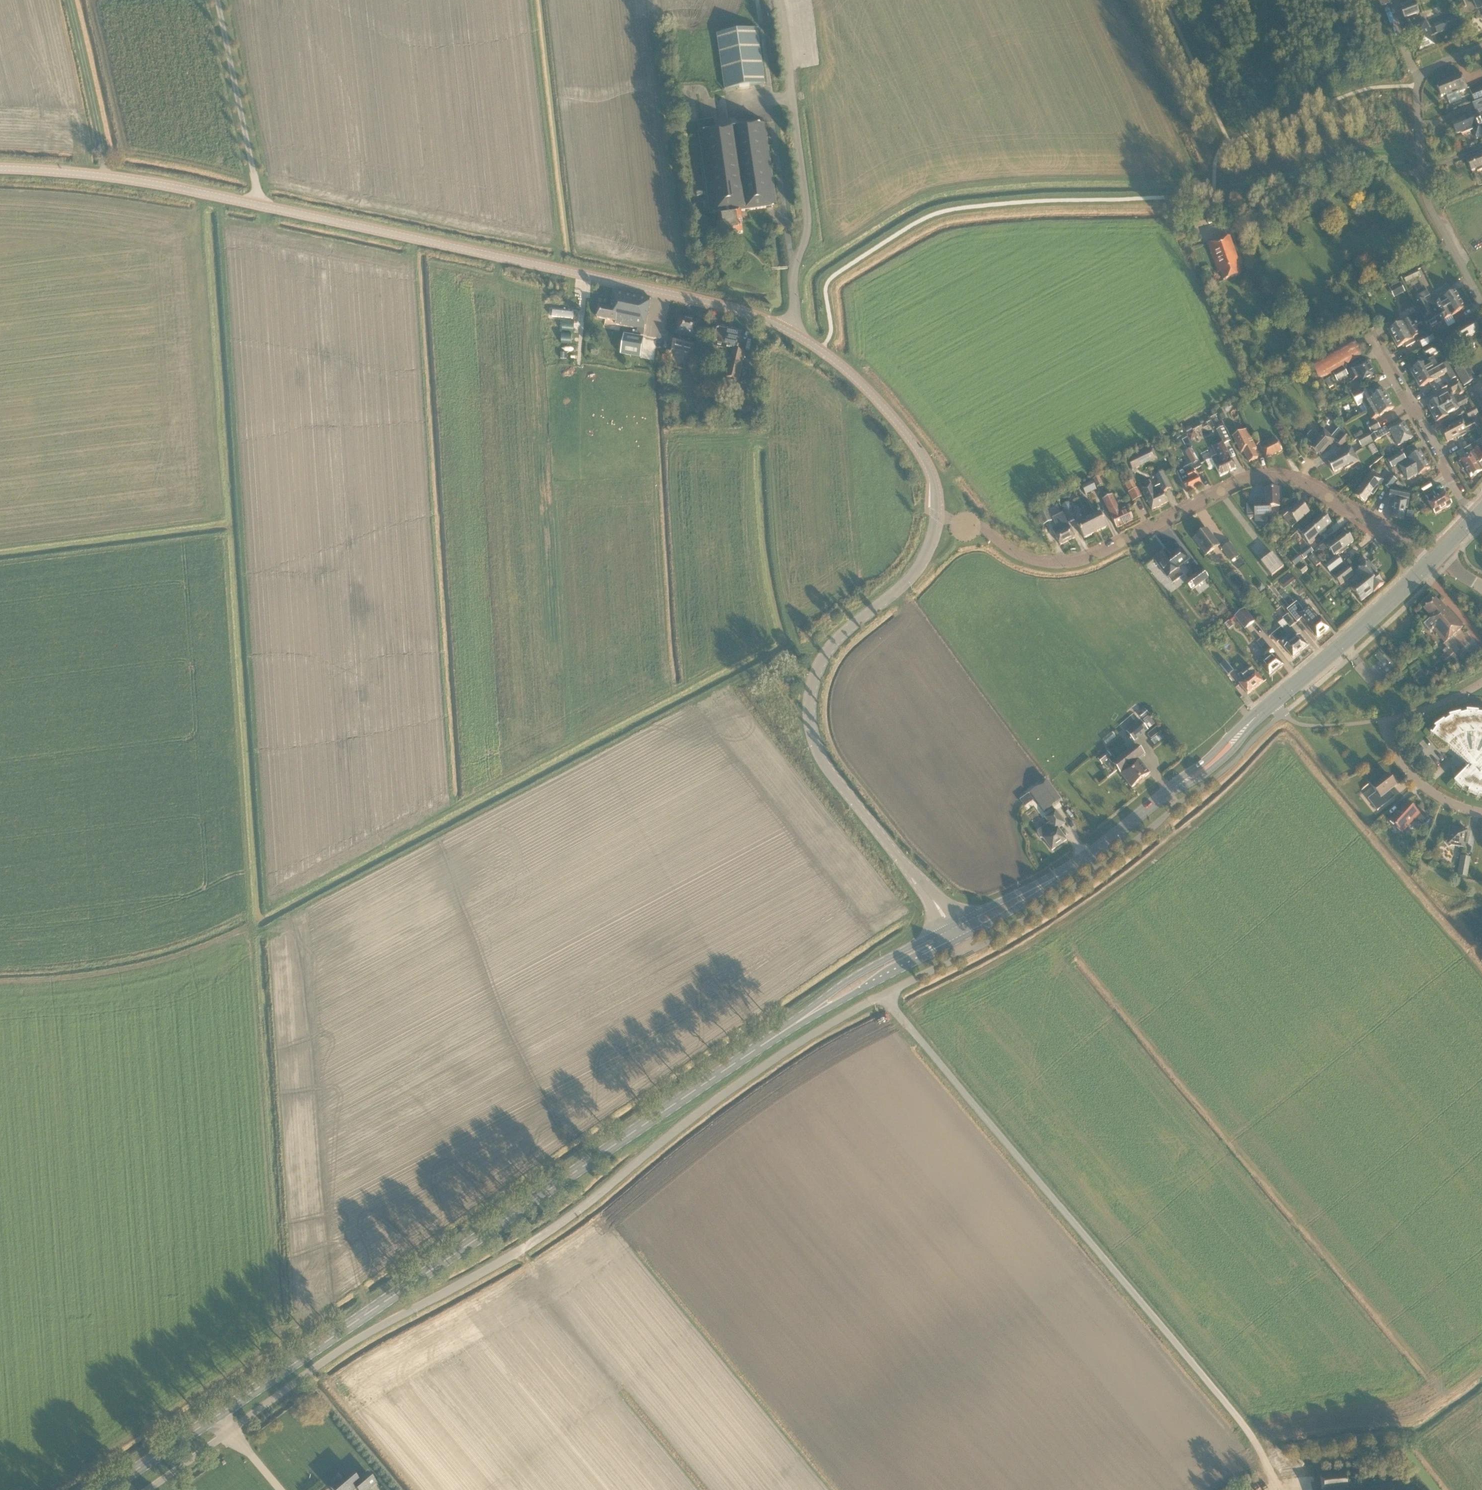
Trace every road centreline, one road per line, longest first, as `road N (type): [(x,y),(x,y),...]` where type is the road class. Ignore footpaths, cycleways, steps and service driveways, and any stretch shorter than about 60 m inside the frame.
road 1 (tertiary): [(936,517),(930,473),(893,418),(838,363),(767,320),(150,184),(0,171)]
road 2 (unclassified): [(148,1489),(342,1349),(536,1240),(786,1052),(968,952)]
road 3 (primary): [(104,1489),(783,1031)]
road 4 (residential): [(1434,558),(1306,483),(1277,477),(1238,483),(1070,562),(1027,559),(968,526)]
road 5 (tertiary): [(936,517),(915,573),(830,650),(810,712),(829,769),(951,926)]
road 6 (residential): [(1481,301),(1424,187),(1417,83),(1481,47)]
road 7 (residential): [(1481,813),(1416,779),(1385,719),(1481,684)]
road 8 (primary): [(1258,714),(1434,558)]
road 9 (residential): [(1473,518),(1368,335)]
road 10 (primary): [(951,926),(852,978),(783,1031)]
road 11 (primary): [(783,1031),(958,938)]
road 12 (track): [(1230,204),(1259,189),(1336,174),(1423,176)]
road 13 (primary): [(1155,803),(1227,759),(1258,714)]
road 14 (primary): [(1258,714),(1155,803)]
road 15 (primary): [(1056,878),(1155,803)]

